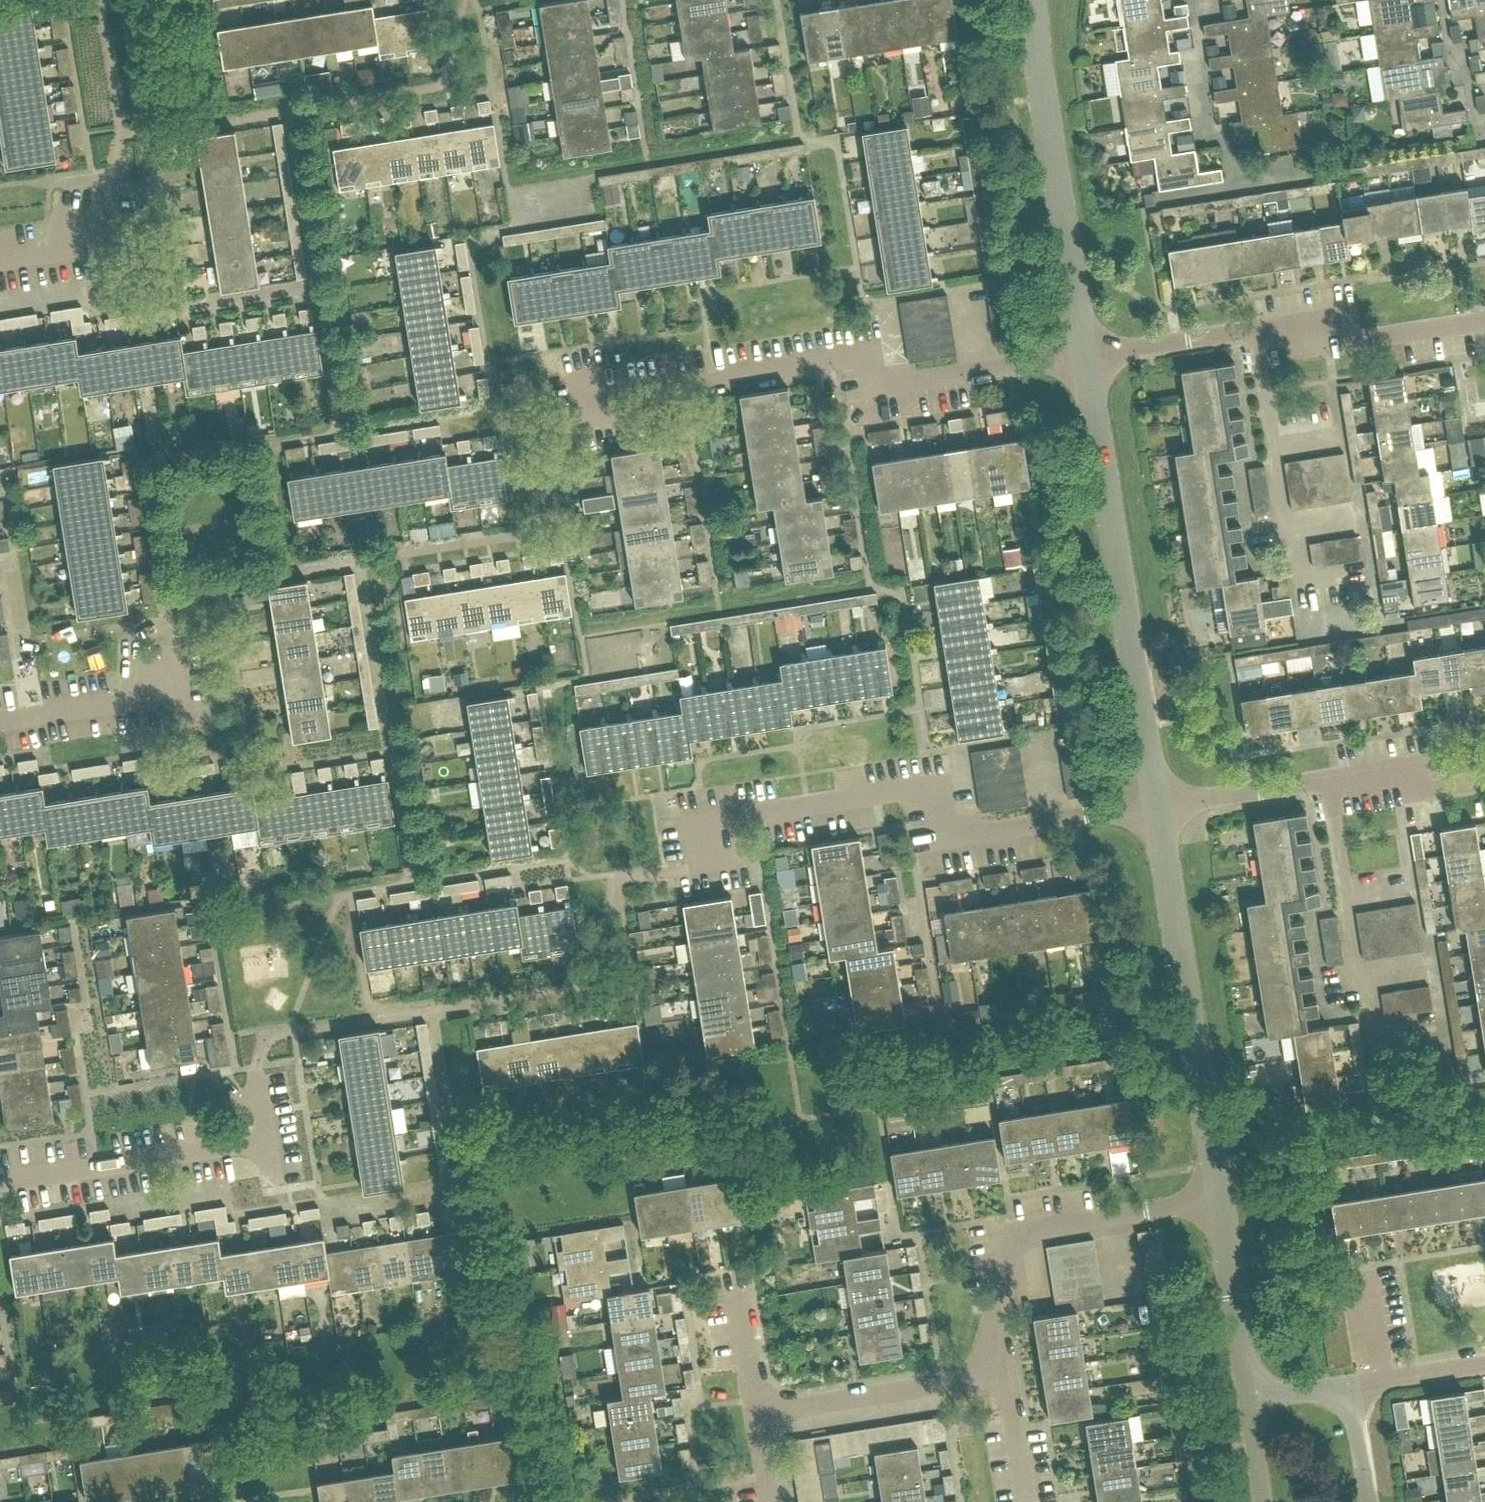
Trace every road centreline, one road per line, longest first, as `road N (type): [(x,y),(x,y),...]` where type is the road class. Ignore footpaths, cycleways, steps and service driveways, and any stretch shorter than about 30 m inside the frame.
road 1 (residential): [(589,405),(862,359),(891,387),(1087,356)]
road 2 (residential): [(715,849),(752,816),(937,789),(945,836),(1157,808)]
road 3 (unclassified): [(1157,808),(1087,356)]
road 4 (residential): [(1087,356),(1329,318),(1336,346),(1484,322)]
road 5 (unclassified): [(1219,1197),(1157,808)]
road 6 (unclassified): [(1087,356),(1036,0)]
road 7 (residential): [(1219,1197),(1027,1232),(995,1292),(1005,1375)]
road 8 (residential): [(1426,1024),(1375,1032),(1327,782)]
road 9 (residential): [(265,1139),(0,1181)]
road 10 (residential): [(1005,1375),(759,1414)]
road 11 (residential): [(1249,1402),(1484,1367)]
road 12 (unclassified): [(1249,1402),(1219,1197)]
road 13 (residential): [(0,721),(120,702),(173,673)]
road 14 (residential): [(1157,808),(1327,782)]
road 15 (residential): [(1327,782),(1401,770),(1442,790),(1484,785)]
road 16 (residential): [(1027,1501),(1005,1375)]
road 17 (residential): [(0,258),(89,246),(105,214)]

